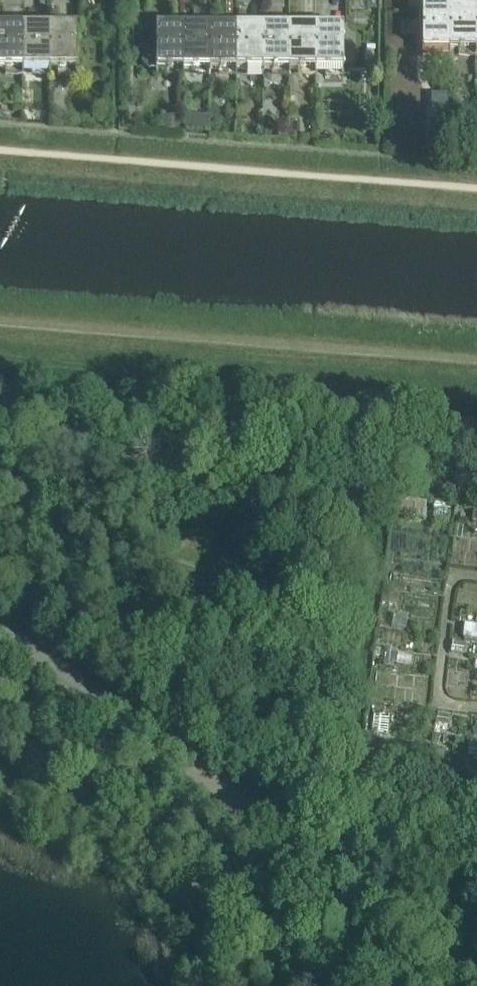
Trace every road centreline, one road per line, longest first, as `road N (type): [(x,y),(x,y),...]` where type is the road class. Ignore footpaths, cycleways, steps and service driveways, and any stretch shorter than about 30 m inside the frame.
road 1 (unclassified): [(476,976),(413,927),(401,899),(422,886),(466,921),(476,941)]

